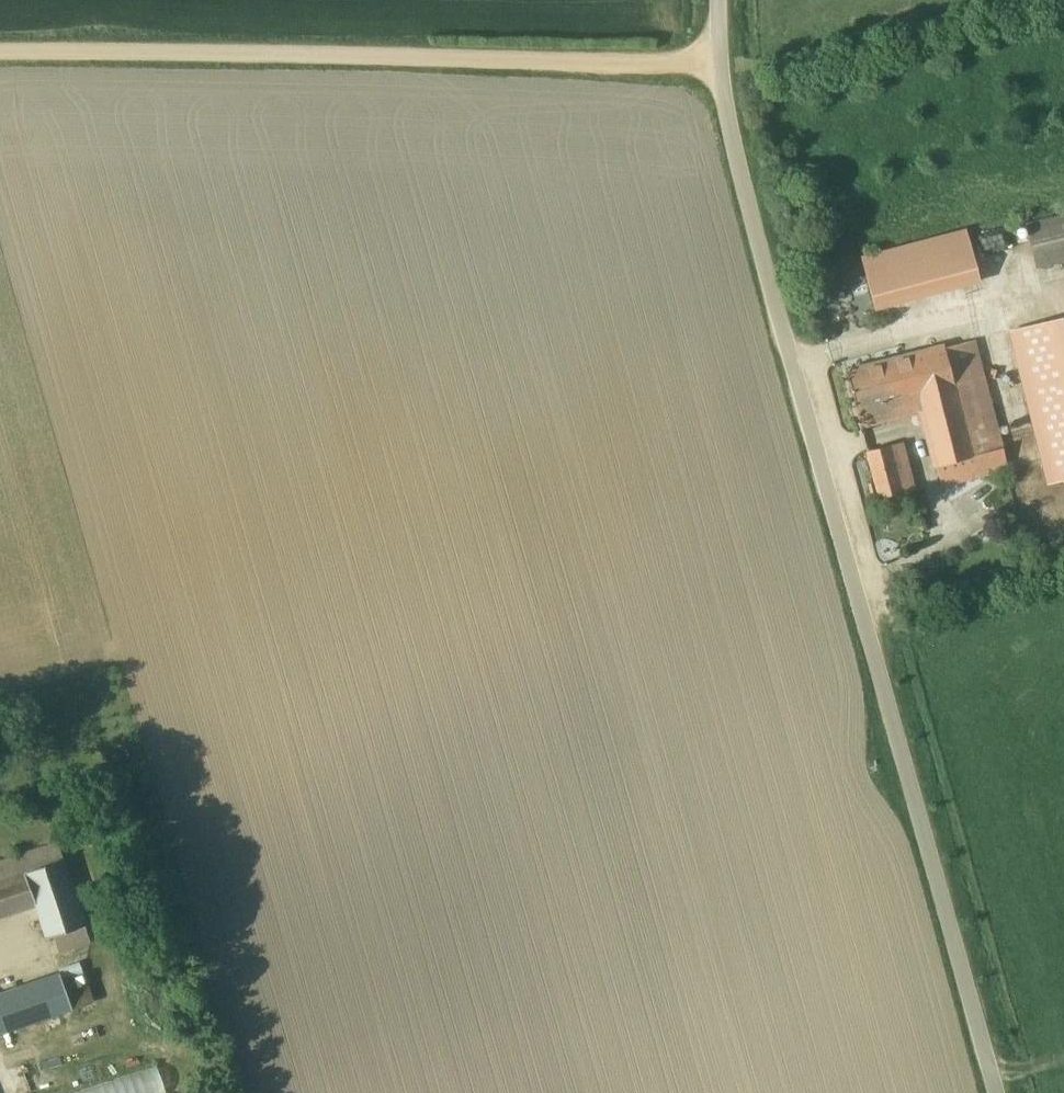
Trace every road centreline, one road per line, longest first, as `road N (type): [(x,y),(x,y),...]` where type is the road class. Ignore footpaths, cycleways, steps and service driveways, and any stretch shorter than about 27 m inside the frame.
road 1 (unclassified): [(1000,1092),(894,729),(718,63),(717,0)]
road 2 (track): [(0,57),(718,63)]
road 3 (track): [(1063,526),(1045,512),(989,306)]

